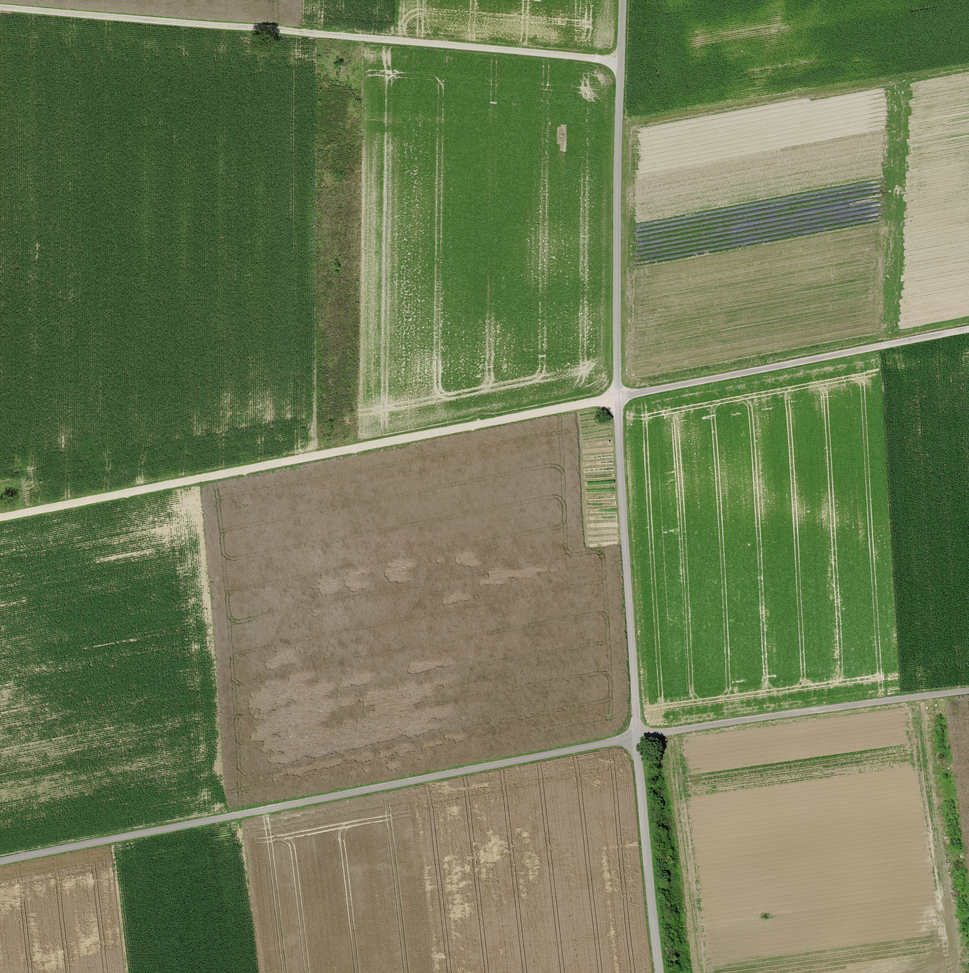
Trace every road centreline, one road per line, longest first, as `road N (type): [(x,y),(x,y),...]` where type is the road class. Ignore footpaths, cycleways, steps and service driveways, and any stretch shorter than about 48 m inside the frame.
road 1 (track): [(0,861),(638,738)]
road 2 (track): [(0,518),(630,400)]
road 3 (track): [(0,4),(622,59)]
road 4 (track): [(630,400),(968,323)]
road 5 (track): [(622,59),(630,400)]
road 6 (track): [(630,400),(638,738)]
road 7 (track): [(638,738),(968,691)]
road 8 (track): [(638,738),(661,972)]

